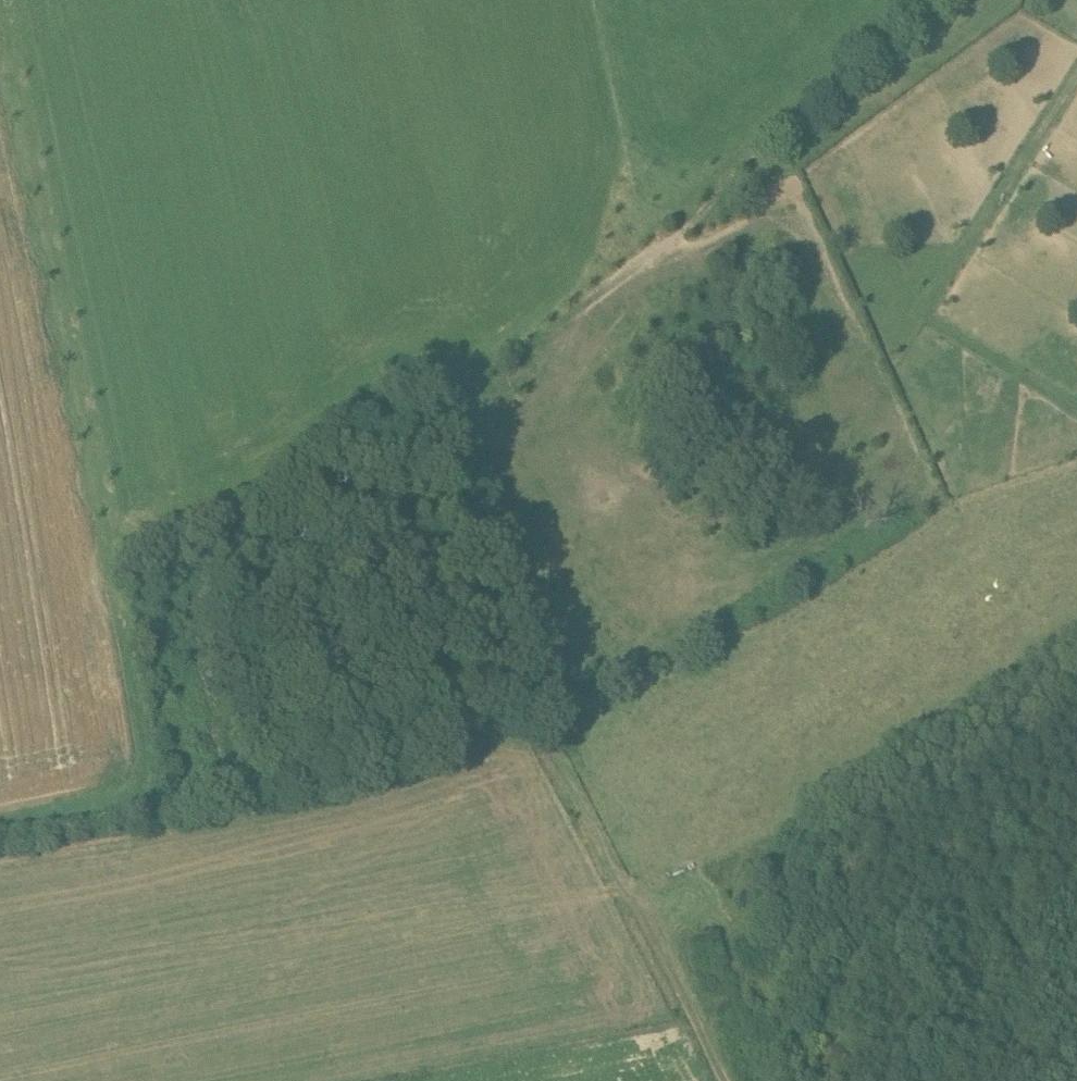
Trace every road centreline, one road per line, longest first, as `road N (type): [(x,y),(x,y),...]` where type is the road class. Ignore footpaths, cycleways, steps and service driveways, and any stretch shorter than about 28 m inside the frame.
road 1 (track): [(724,1080),(539,724)]

